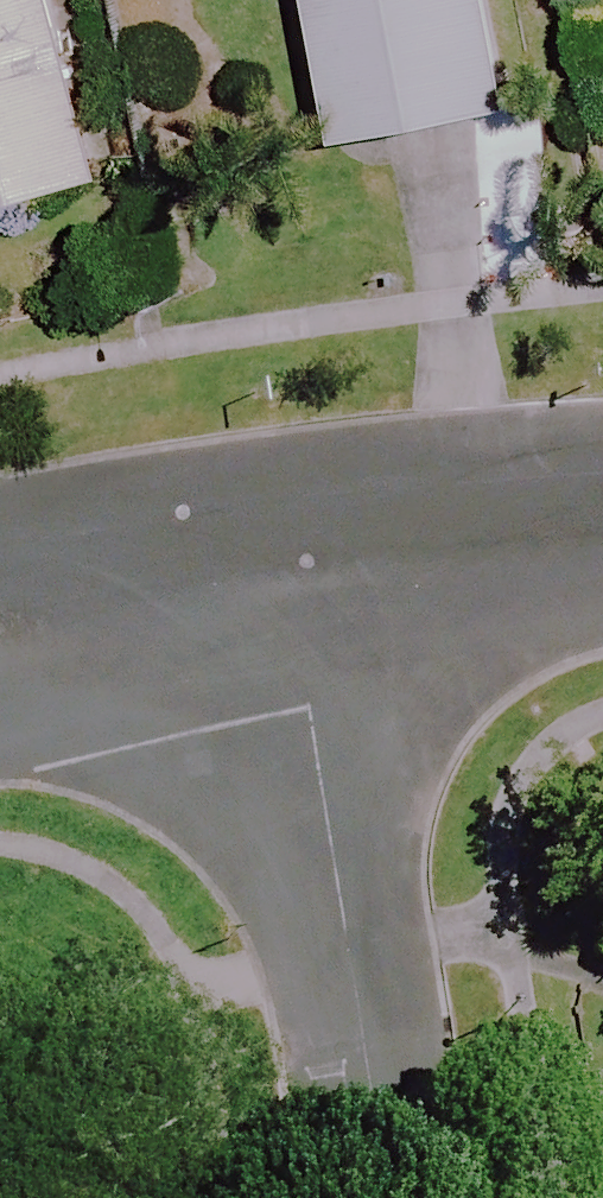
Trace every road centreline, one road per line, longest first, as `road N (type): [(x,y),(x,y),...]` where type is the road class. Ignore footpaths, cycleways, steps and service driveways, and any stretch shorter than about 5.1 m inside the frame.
road 1 (residential): [(278,559),(309,697),(389,1197)]
road 2 (residential): [(278,559),(602,524)]
road 3 (residential): [(278,559),(0,702)]
road 4 (residential): [(0,537),(278,559)]

